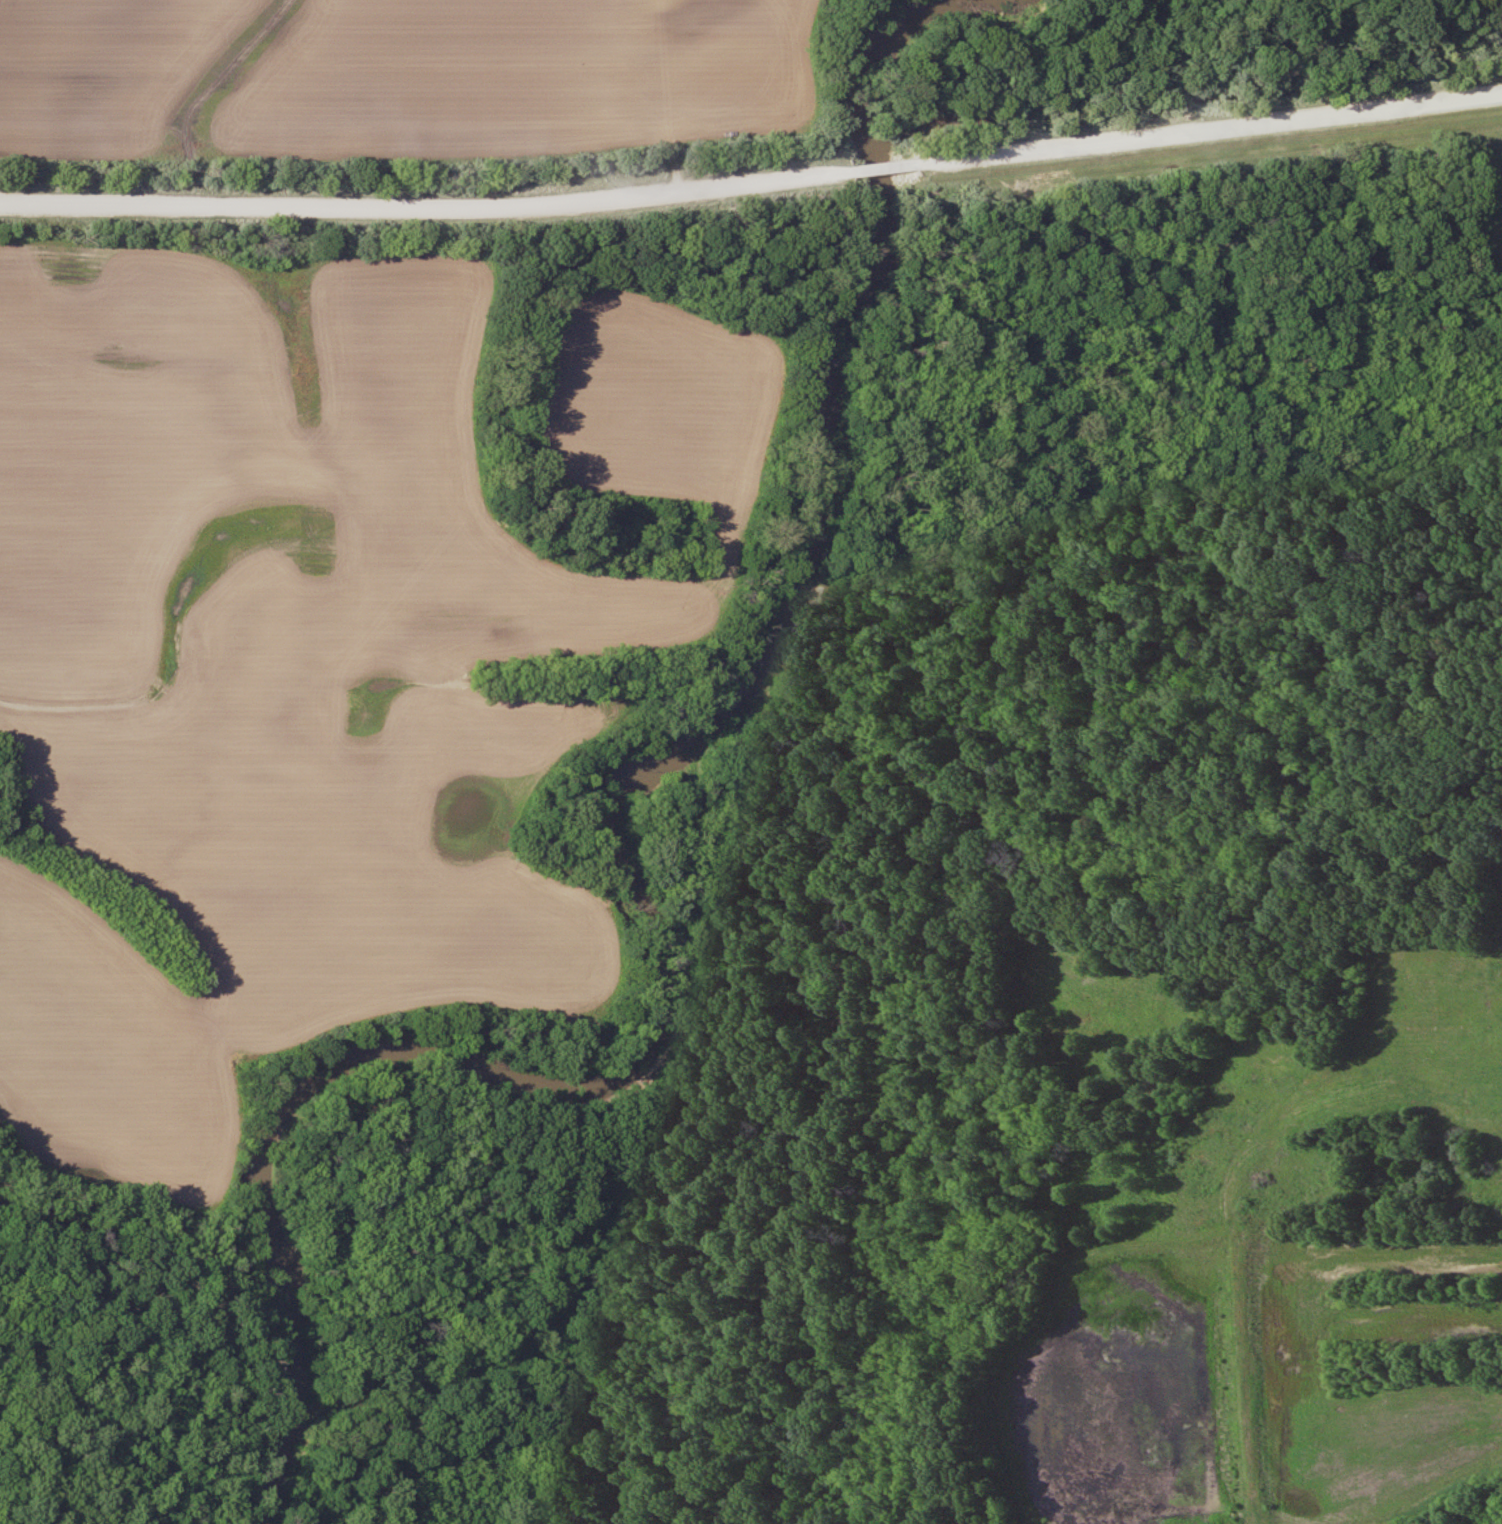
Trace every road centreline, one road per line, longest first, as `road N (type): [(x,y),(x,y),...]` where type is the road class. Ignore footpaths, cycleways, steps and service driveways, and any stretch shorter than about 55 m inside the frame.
road 1 (residential): [(818,174),(456,211),(0,205)]
road 2 (residential): [(1501,96),(915,162)]

